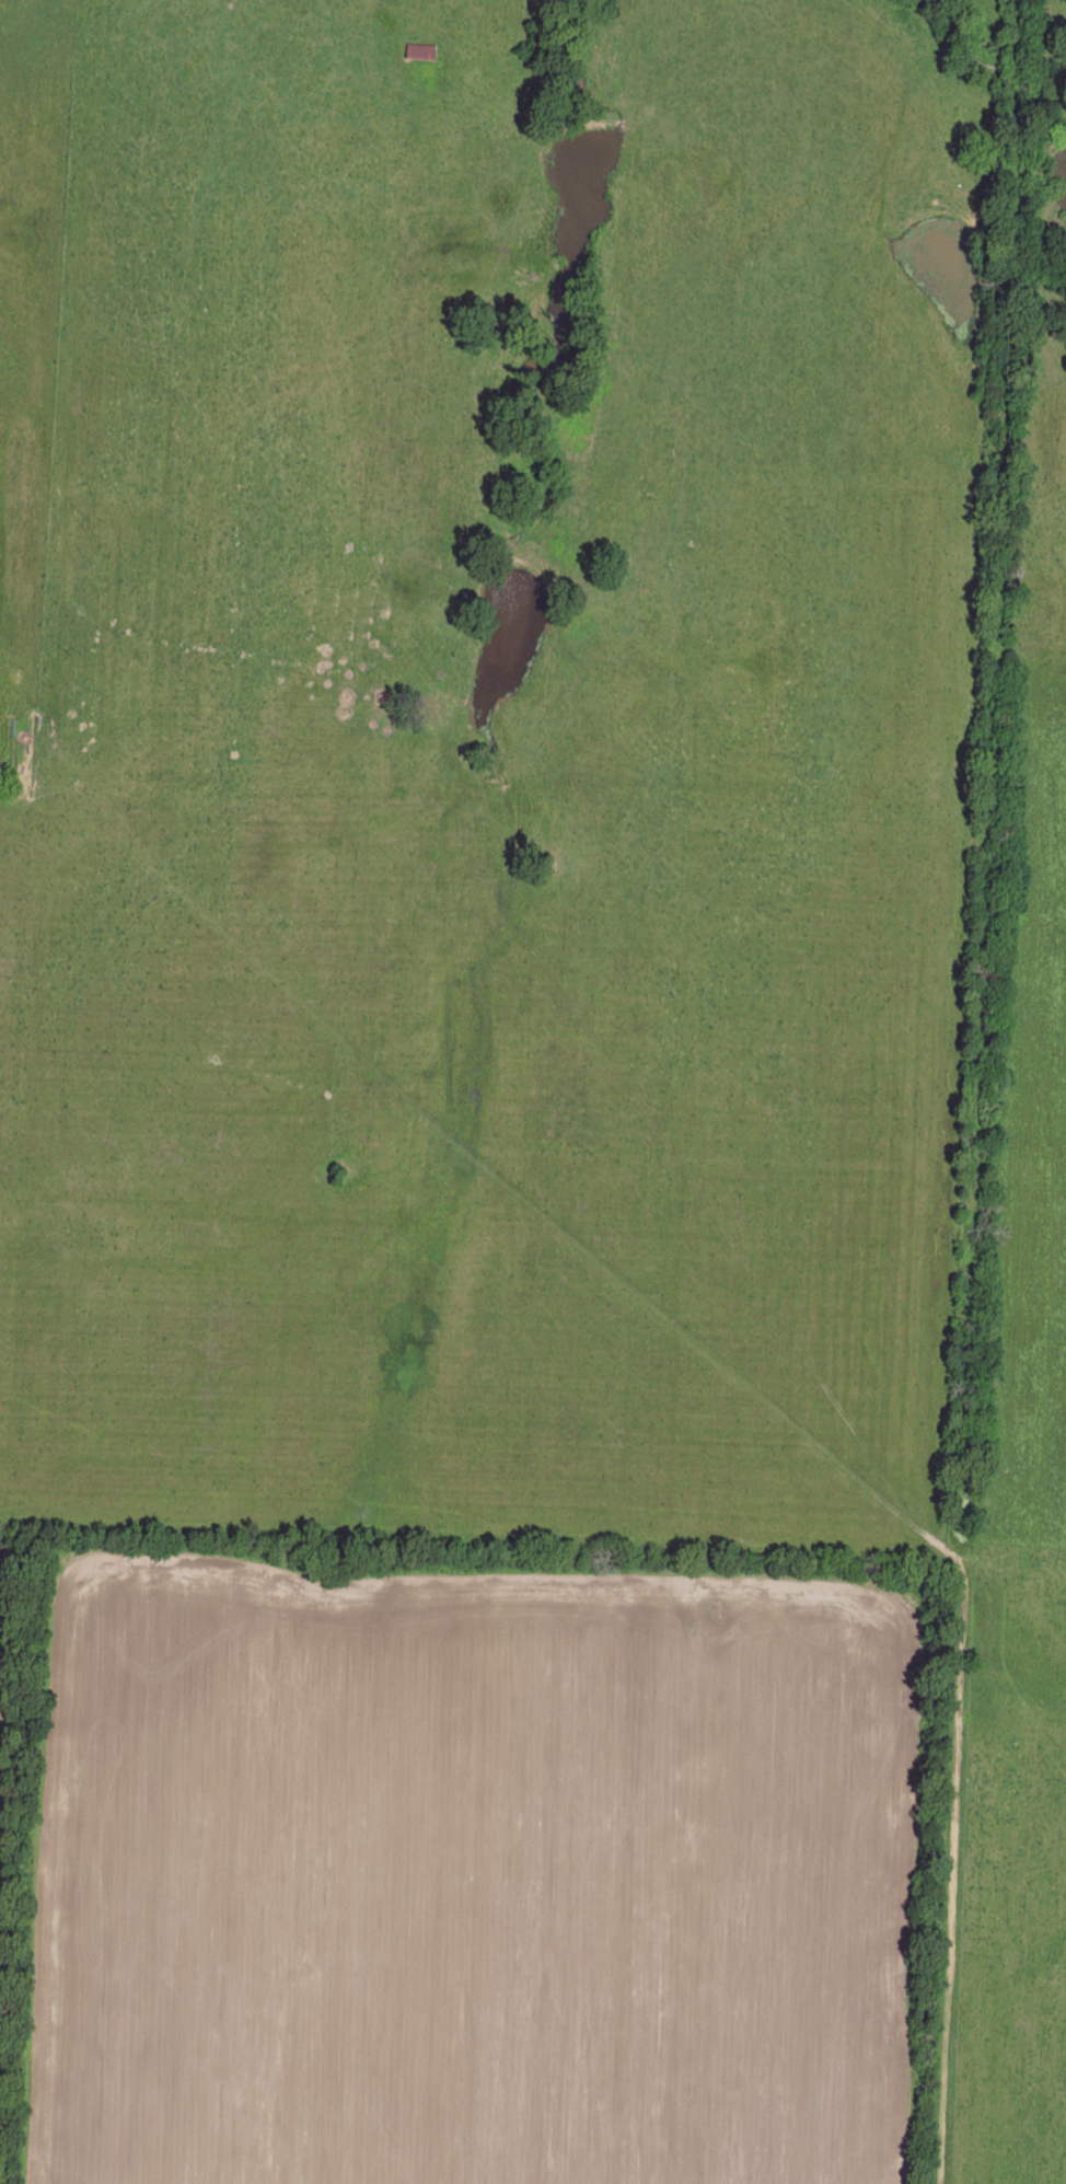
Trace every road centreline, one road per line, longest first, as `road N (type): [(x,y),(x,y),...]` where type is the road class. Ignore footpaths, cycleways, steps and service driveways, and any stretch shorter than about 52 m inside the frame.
road 1 (track): [(1023,0),(938,2183)]

